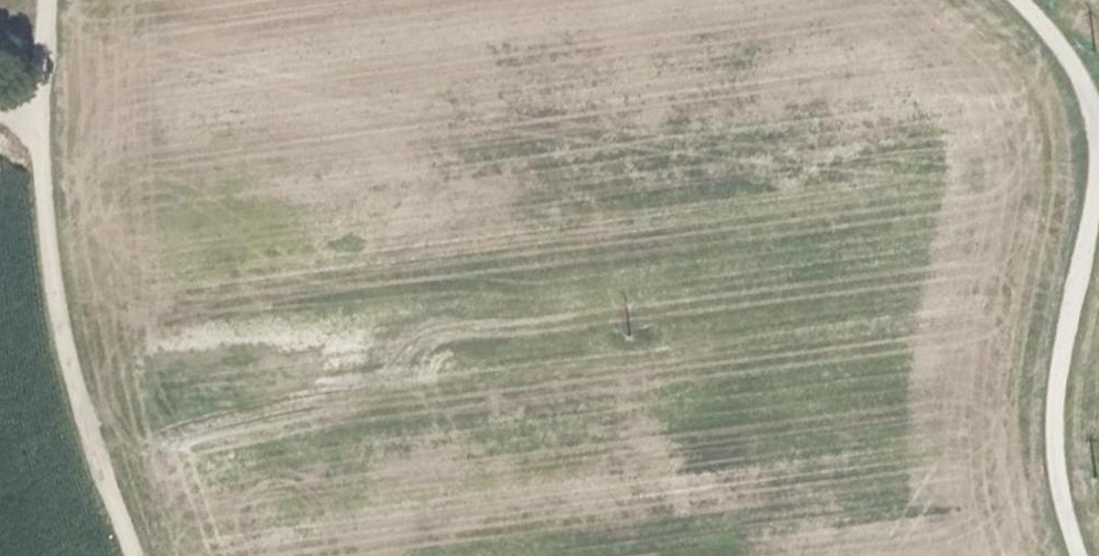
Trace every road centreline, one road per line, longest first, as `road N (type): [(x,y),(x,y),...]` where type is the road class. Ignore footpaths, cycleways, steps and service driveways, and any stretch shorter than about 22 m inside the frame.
road 1 (track): [(1018,0),(1064,50),(1091,108),(1096,175),(1054,407),(1062,505),(1081,555)]
road 2 (track): [(36,122),(48,261),(81,413),(132,555)]
road 3 (track): [(52,0),(36,122)]

